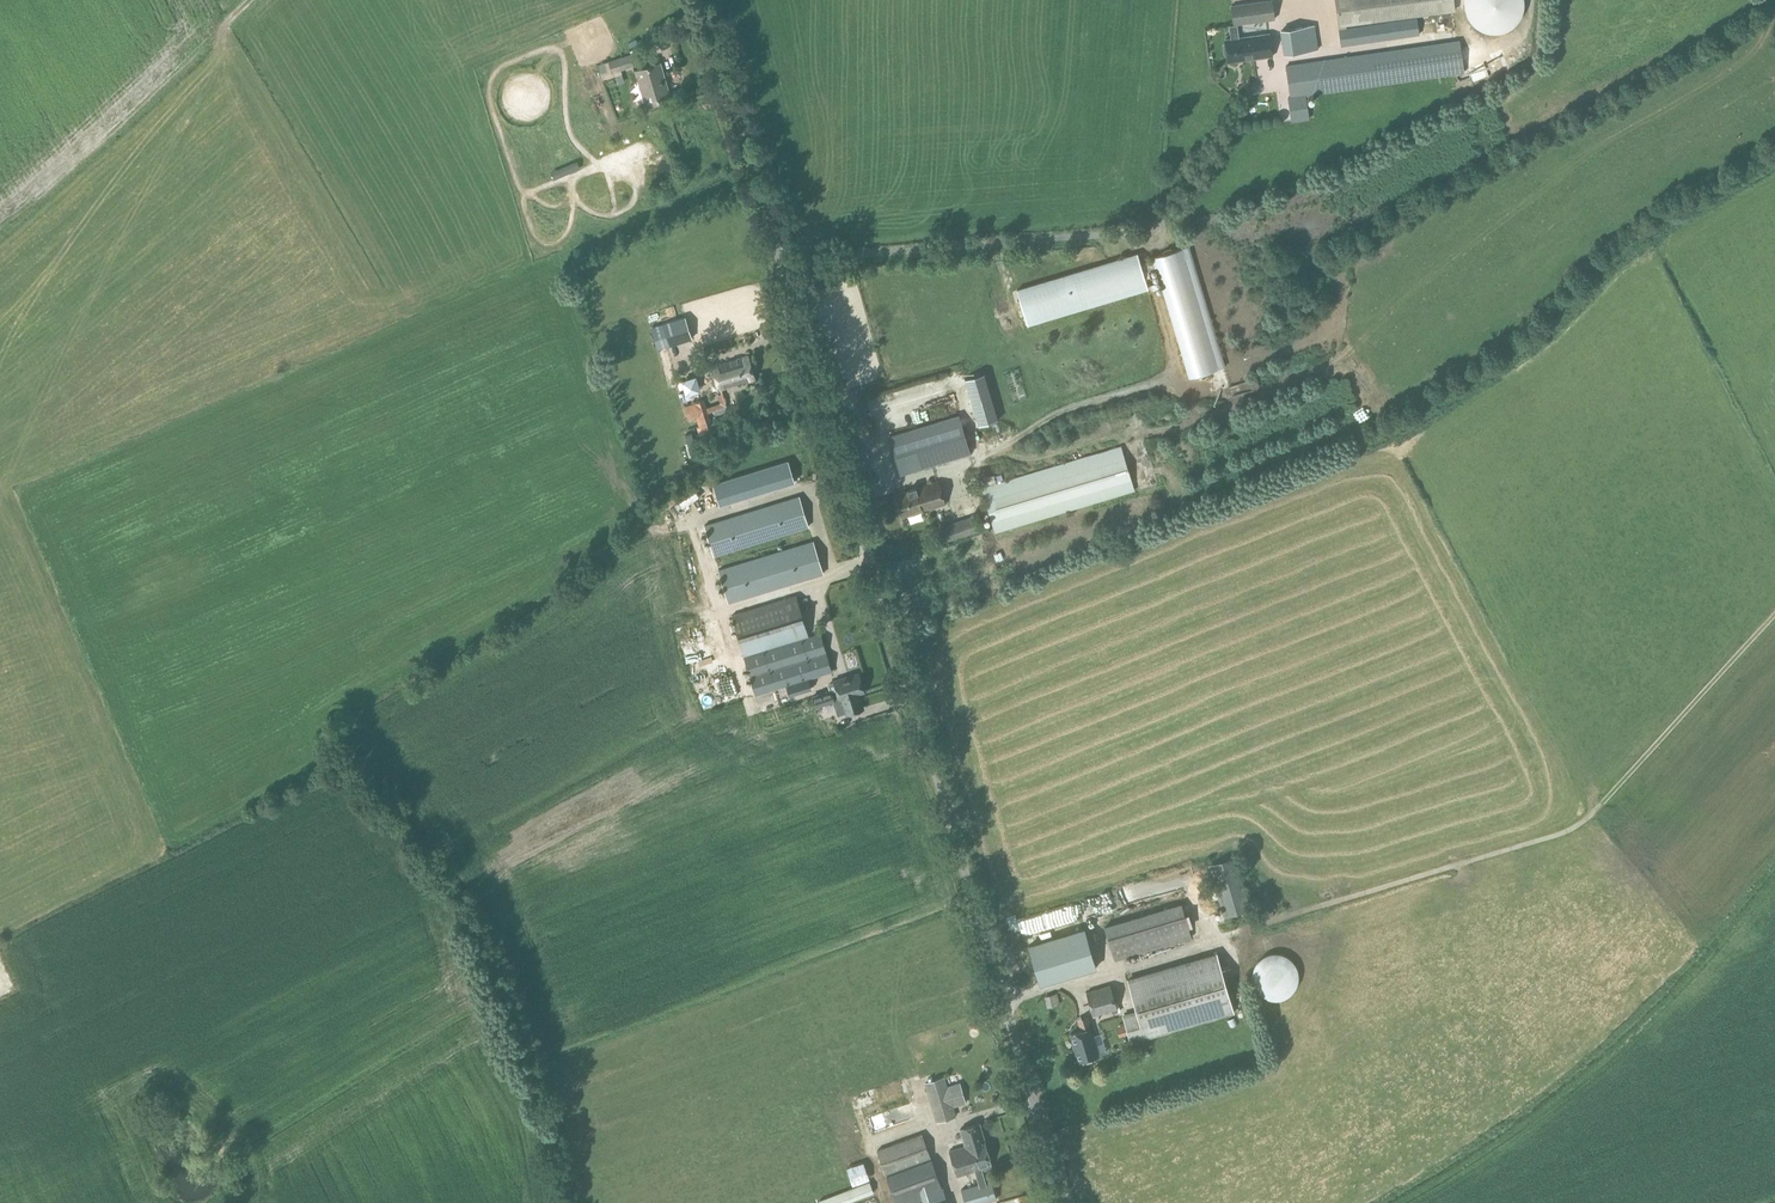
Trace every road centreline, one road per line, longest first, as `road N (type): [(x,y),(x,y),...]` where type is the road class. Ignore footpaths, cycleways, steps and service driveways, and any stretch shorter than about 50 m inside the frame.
road 1 (unclassified): [(703,0),(791,264),(1066,1202)]

